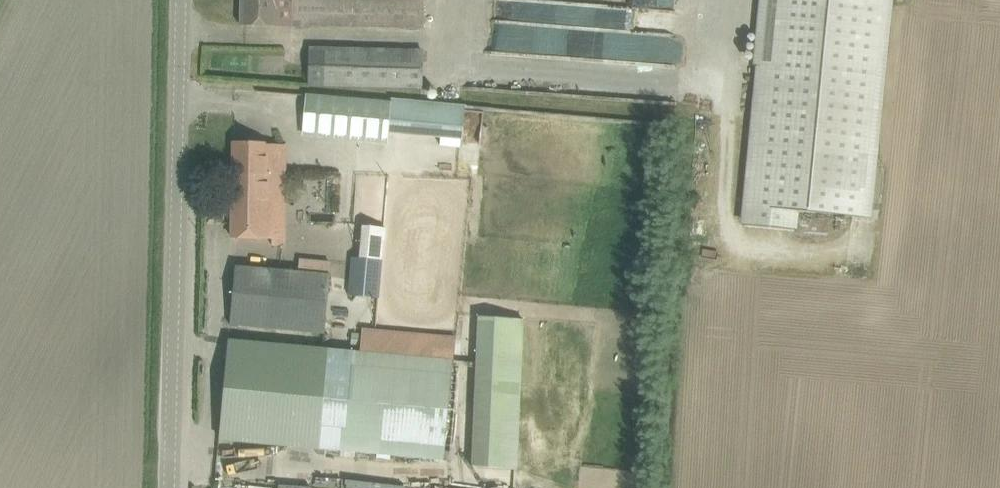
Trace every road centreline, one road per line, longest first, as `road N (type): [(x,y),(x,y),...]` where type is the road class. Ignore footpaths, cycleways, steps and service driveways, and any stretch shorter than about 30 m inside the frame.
road 1 (tertiary): [(170,487),(181,0)]

